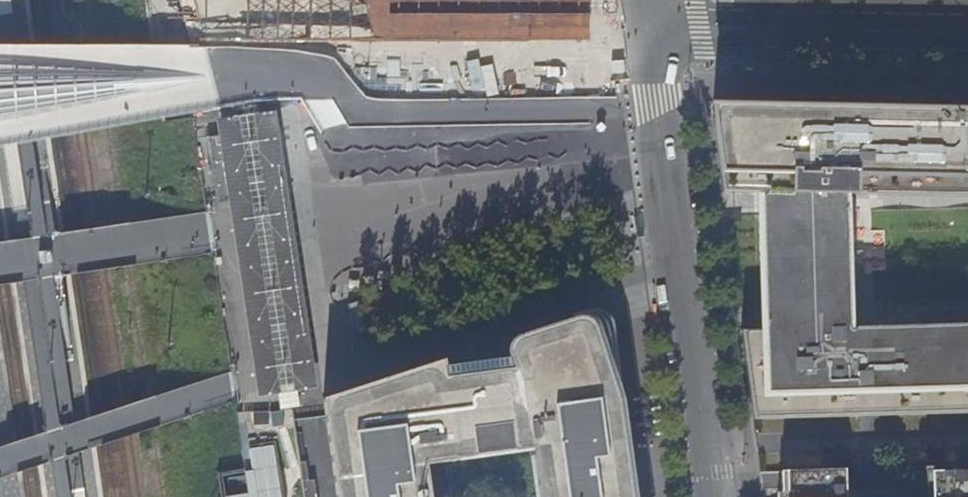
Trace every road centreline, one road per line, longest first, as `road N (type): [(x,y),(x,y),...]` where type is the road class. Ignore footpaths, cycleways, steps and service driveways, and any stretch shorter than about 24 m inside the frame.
road 1 (secondary): [(648,32),(0,21)]
road 2 (tertiary): [(708,496),(648,32)]
road 3 (tertiary): [(648,32),(967,38)]

